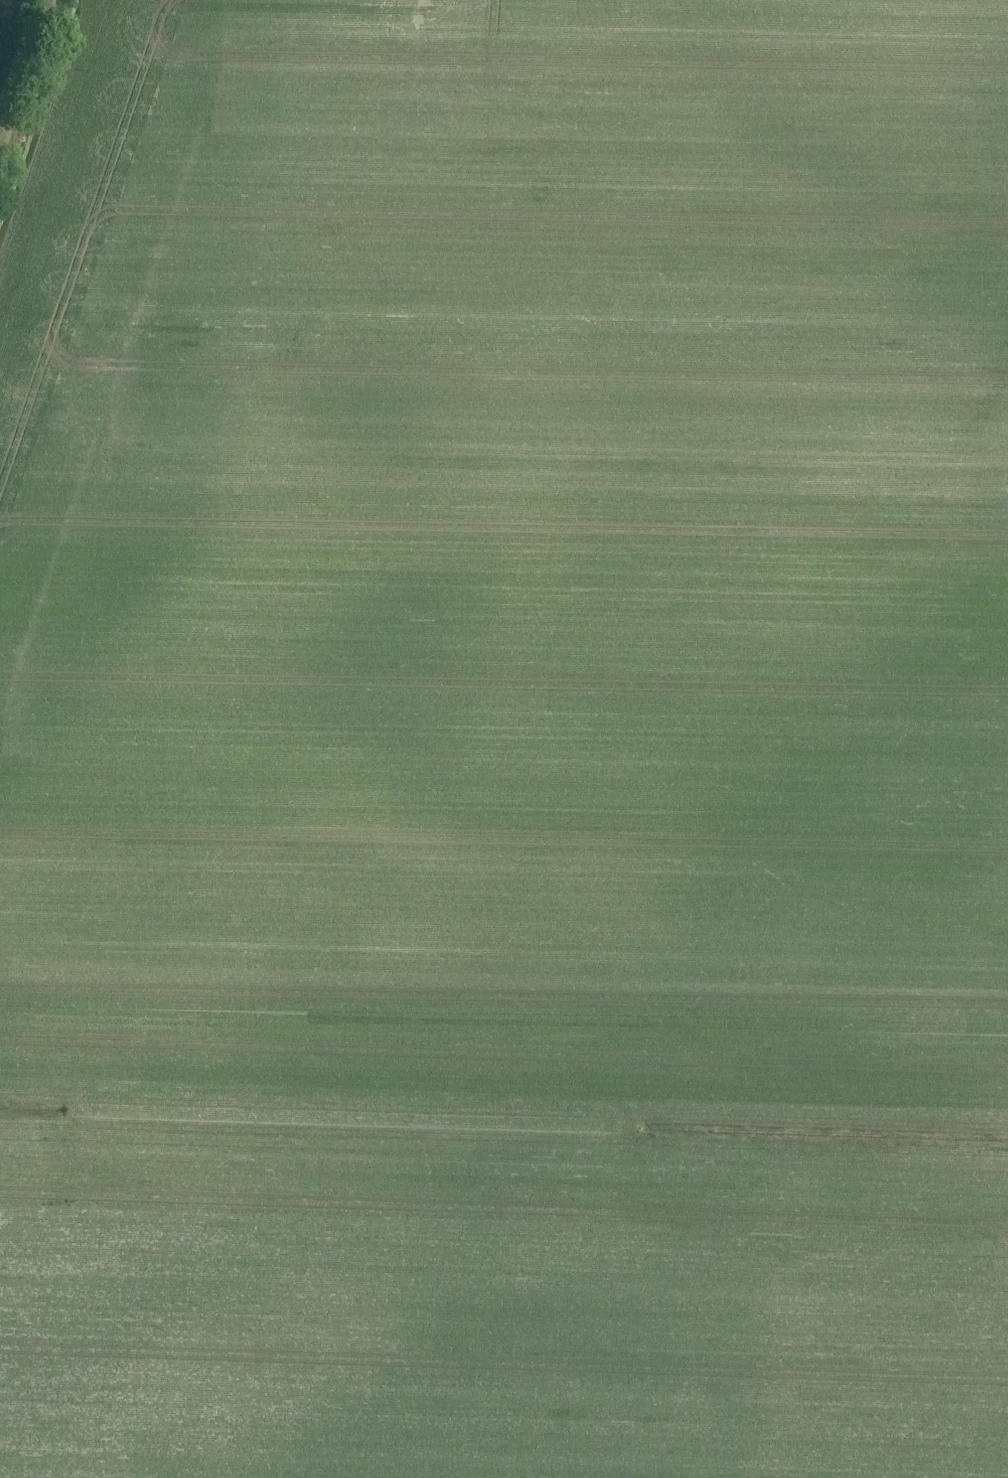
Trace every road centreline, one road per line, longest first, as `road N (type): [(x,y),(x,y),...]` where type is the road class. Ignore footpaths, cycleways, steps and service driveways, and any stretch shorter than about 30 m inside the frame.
road 1 (track): [(0,148),(53,0)]

